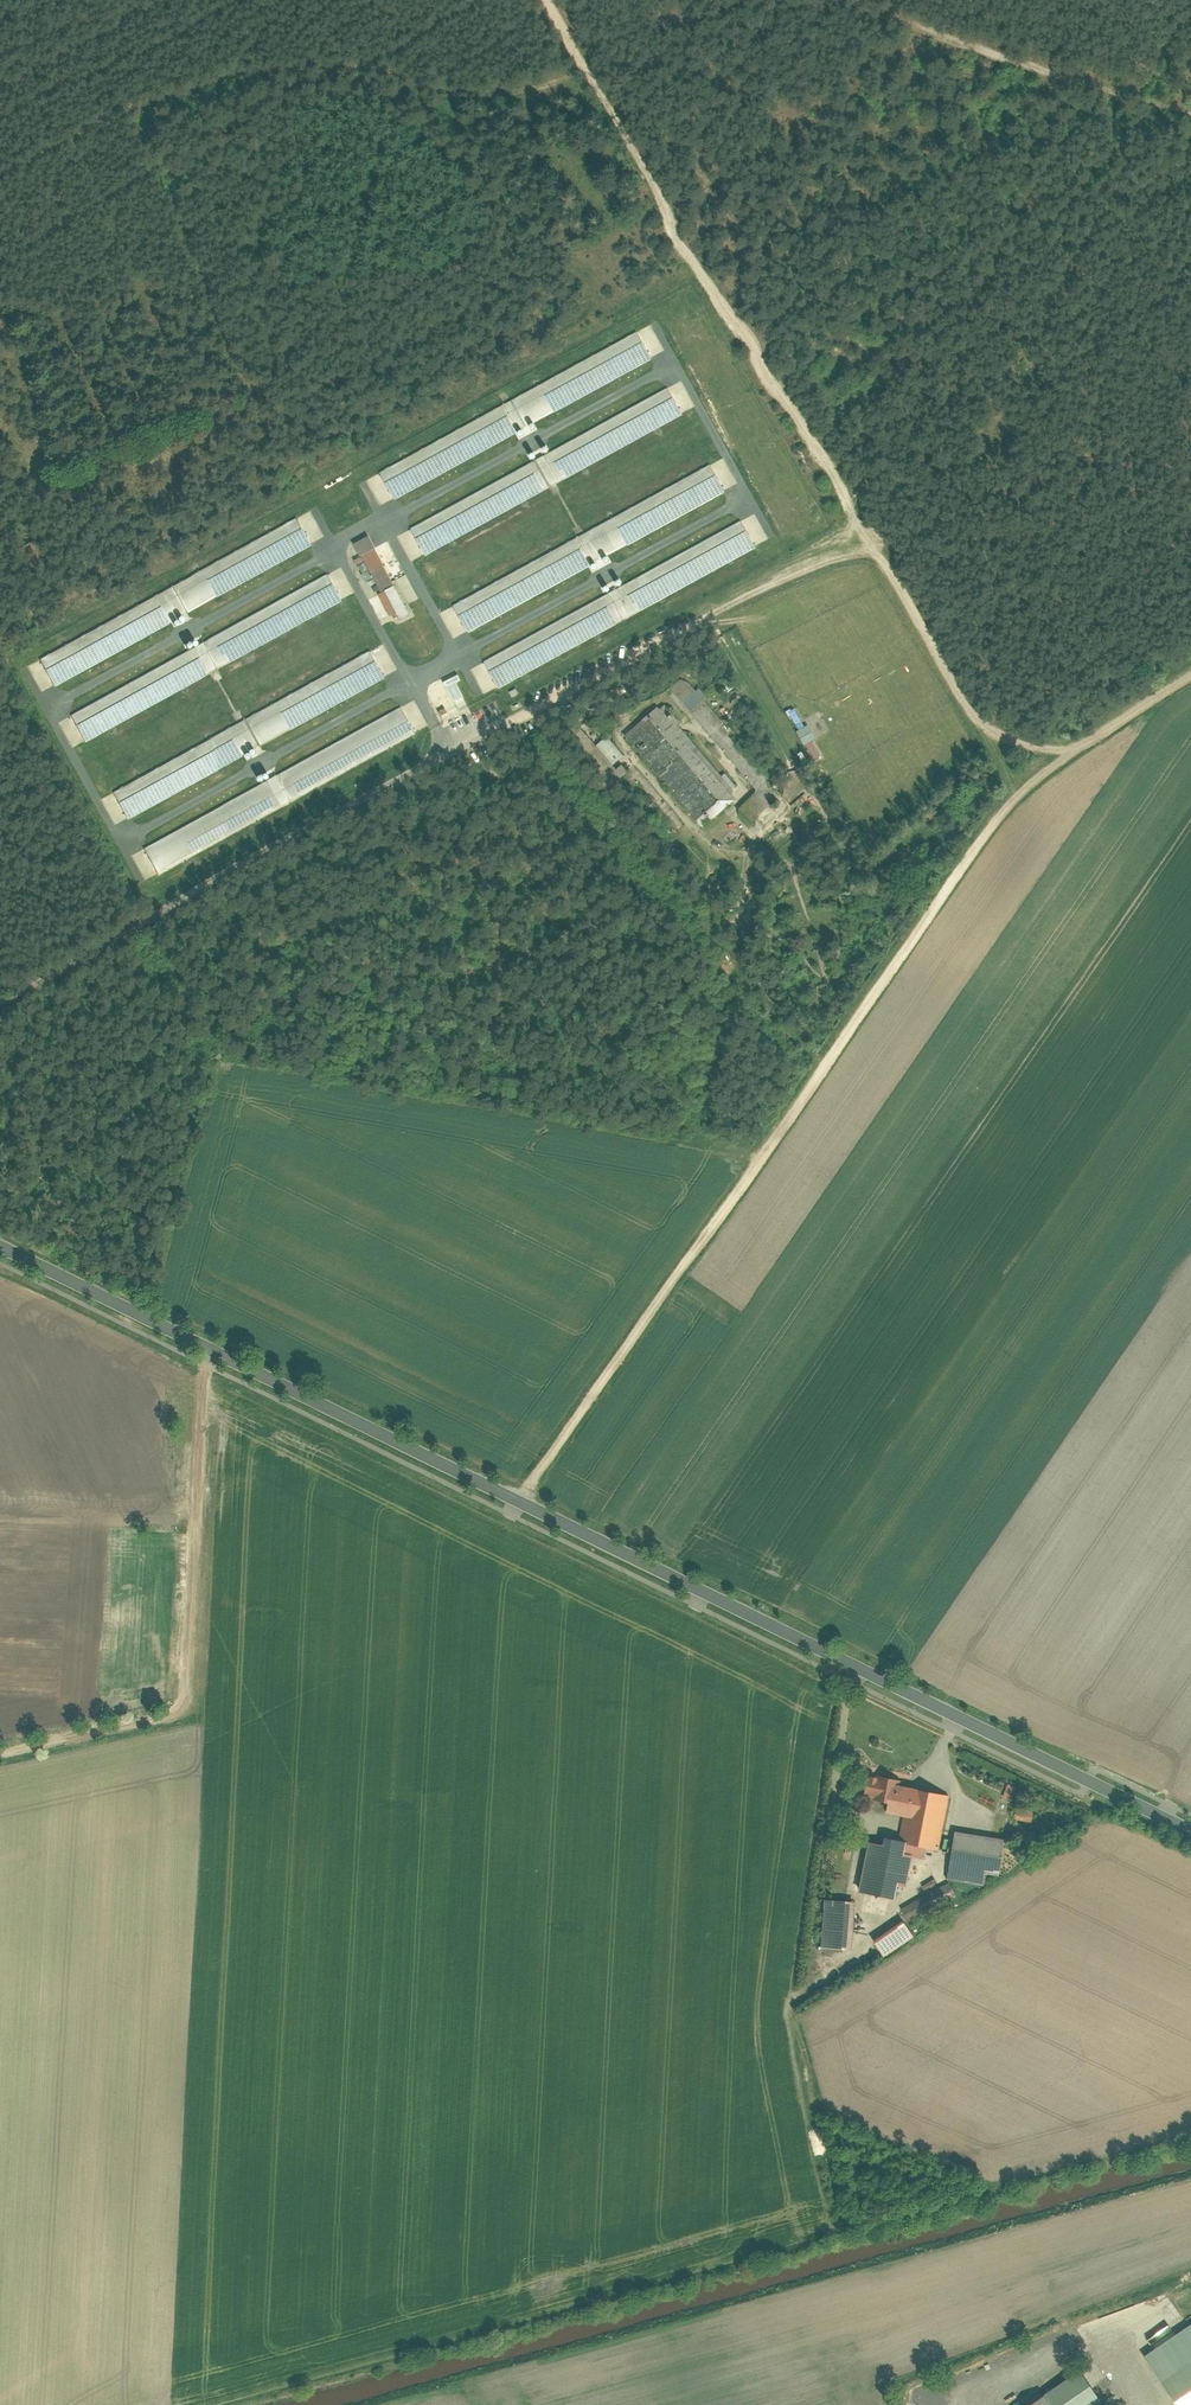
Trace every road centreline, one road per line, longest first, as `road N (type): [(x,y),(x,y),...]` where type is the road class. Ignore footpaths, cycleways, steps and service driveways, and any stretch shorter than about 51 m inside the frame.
road 1 (tertiary): [(0,1249),(1190,1832)]
road 2 (track): [(386,524),(381,515),(321,548),(325,557),(47,712),(120,846),(749,499)]
road 3 (track): [(517,1502),(1015,799),(1074,749),(1190,676)]
road 4 (track): [(1074,749),(1006,739),(961,703),(789,403),(695,266),(546,0)]
road 5 (track): [(386,524),(496,730),(804,564),(873,552)]
road 6 (track): [(0,166),(104,105),(242,67),(379,60),(520,89),(587,70)]
road 7 (unclassified): [(0,1002),(496,730)]
road 8 (track): [(204,1348),(187,1713),(0,1757)]
road 9 (track): [(1190,118),(1079,88),(846,0)]
road 10 (track): [(869,545),(1018,500),(1090,456),(1190,421)]
road 11 (track): [(675,365),(386,524)]
road 12 (track): [(1003,737),(1190,565)]
road 13 (track): [(331,542),(451,755)]
road 14 (track): [(767,1149),(714,1136),(703,1119),(733,958)]
road 15 (track): [(654,328),(769,535)]

